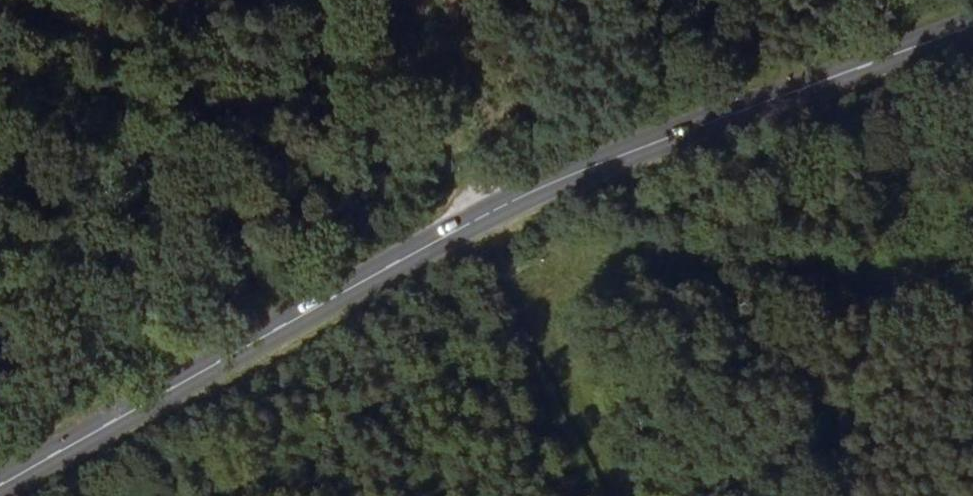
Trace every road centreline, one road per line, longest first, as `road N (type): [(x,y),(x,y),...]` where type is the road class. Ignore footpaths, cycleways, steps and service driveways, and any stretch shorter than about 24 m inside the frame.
road 1 (secondary): [(0,485),(478,215),(622,151),(972,22)]
road 2 (track): [(972,284),(505,236),(478,215),(375,0)]
road 3 (track): [(636,495),(505,236)]

